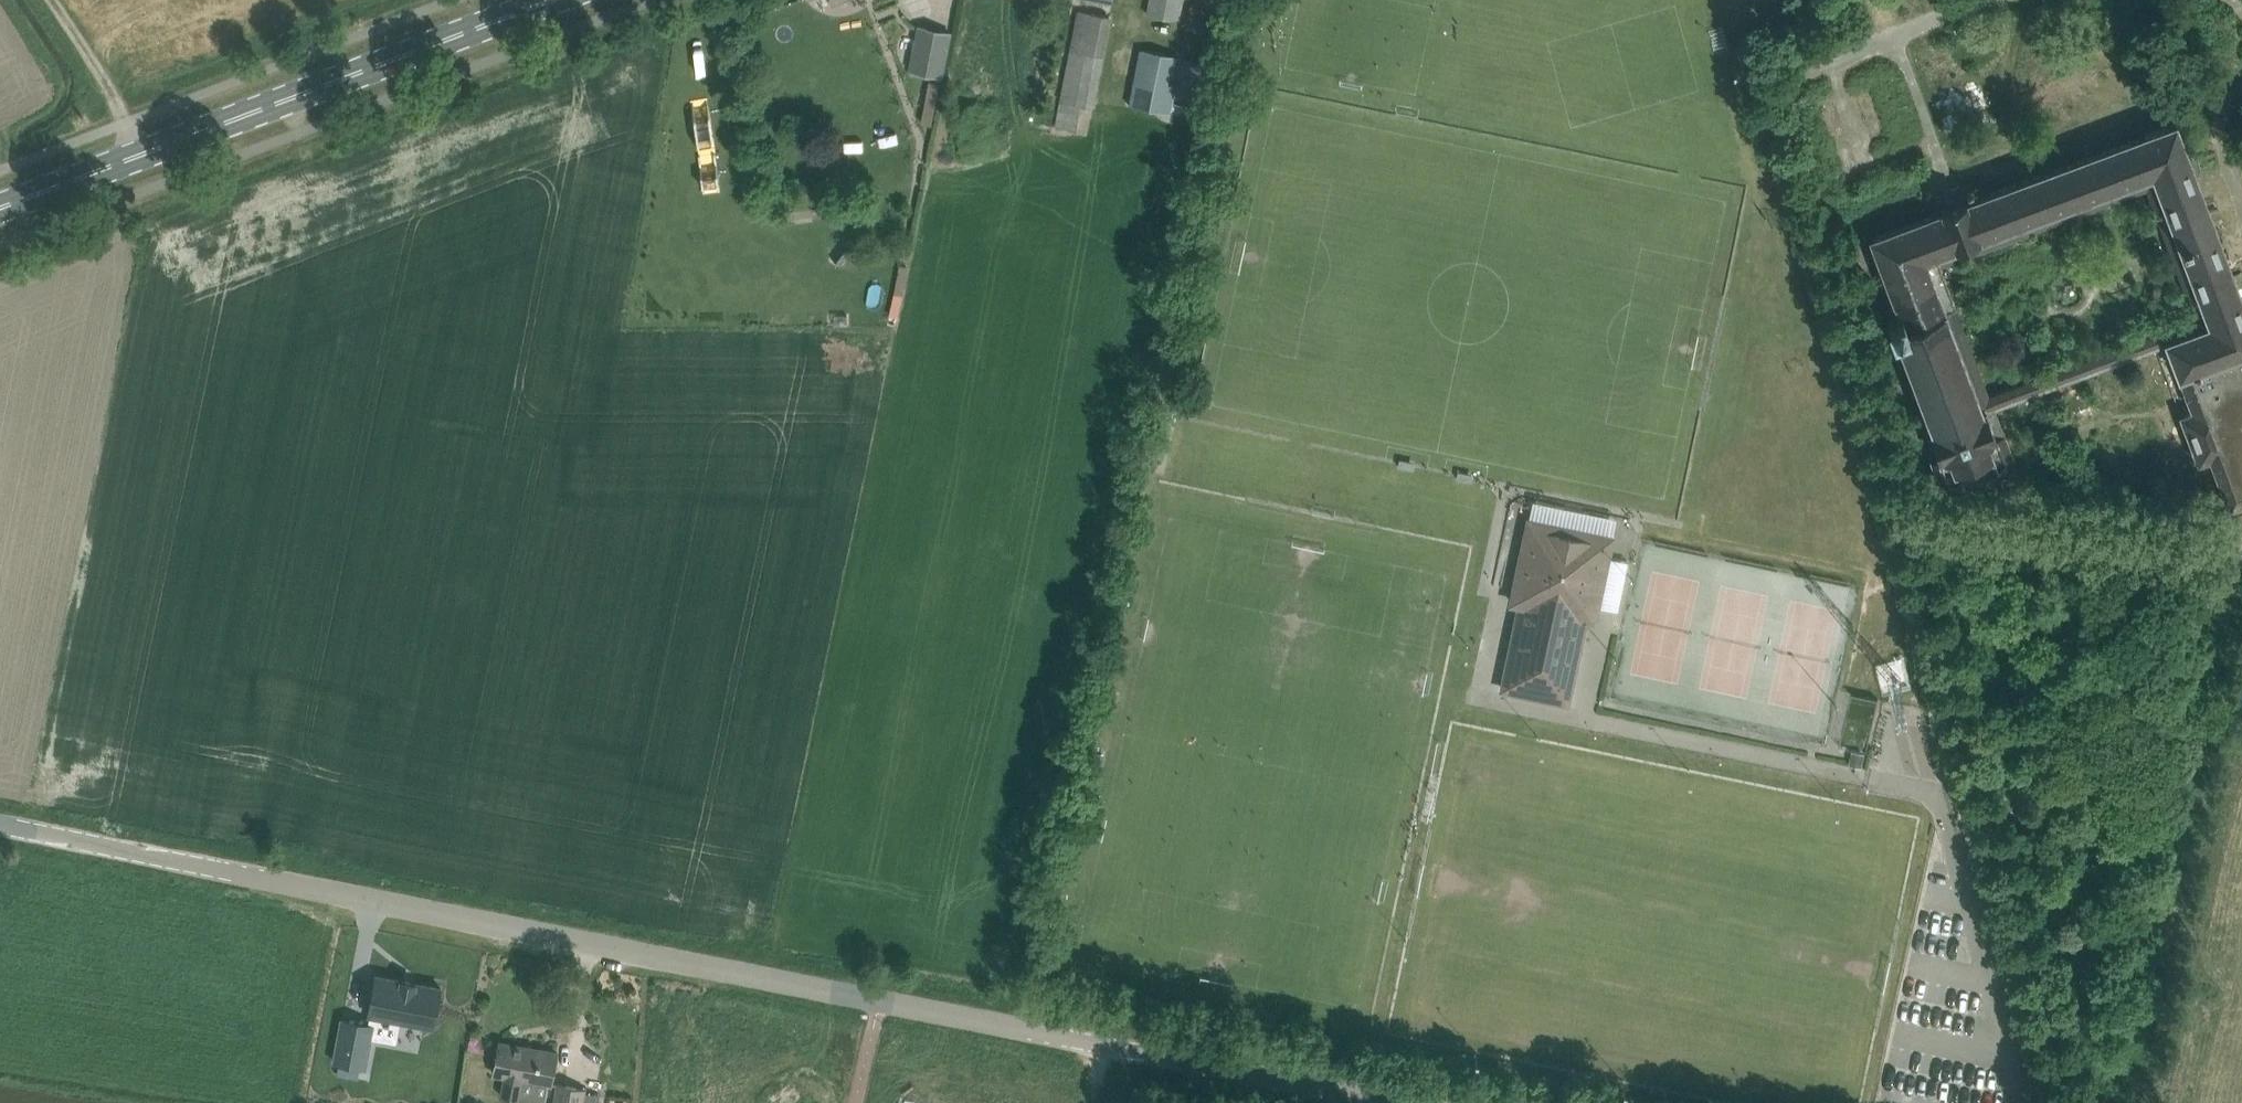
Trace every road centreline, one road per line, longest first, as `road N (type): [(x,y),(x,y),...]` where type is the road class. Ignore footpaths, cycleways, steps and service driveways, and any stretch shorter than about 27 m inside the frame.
road 1 (unclassified): [(1404,1102),(0,823)]
road 2 (primary): [(0,207),(546,0)]
road 3 (track): [(2033,0),(1988,134),(1938,164),(1932,145)]

